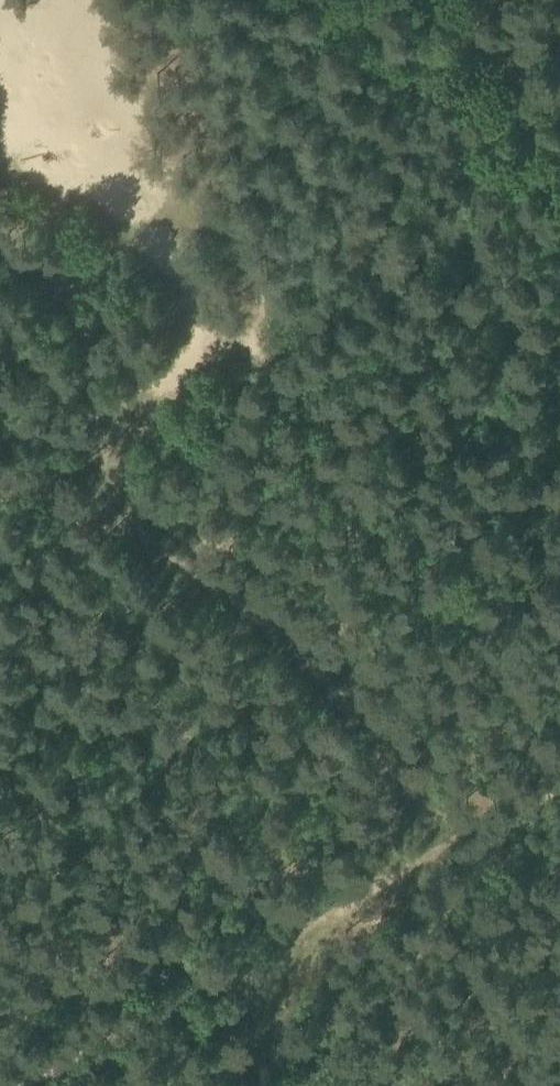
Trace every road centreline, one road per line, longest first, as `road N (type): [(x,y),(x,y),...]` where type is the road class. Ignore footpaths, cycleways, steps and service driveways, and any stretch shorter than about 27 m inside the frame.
road 1 (track): [(387,866),(385,788),(357,711),(280,630),(172,547),(122,487),(107,417),(220,334),(122,139),(65,0)]
road 2 (track): [(107,417),(93,351),(40,252),(0,202)]
road 3 (track): [(228,185),(192,178),(145,186),(27,237)]
road 4 (track): [(559,143),(452,0)]

